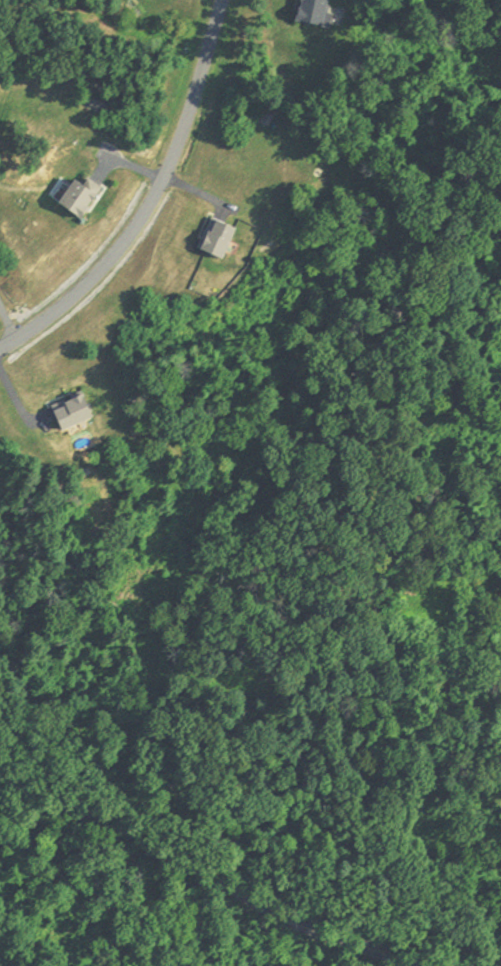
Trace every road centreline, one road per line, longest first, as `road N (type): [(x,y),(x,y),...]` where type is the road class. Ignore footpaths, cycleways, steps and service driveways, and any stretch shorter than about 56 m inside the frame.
road 1 (residential): [(394,965),(288,924),(97,823),(0,785)]
road 2 (residential): [(0,348),(67,302),(140,219),(185,126),(222,0)]

